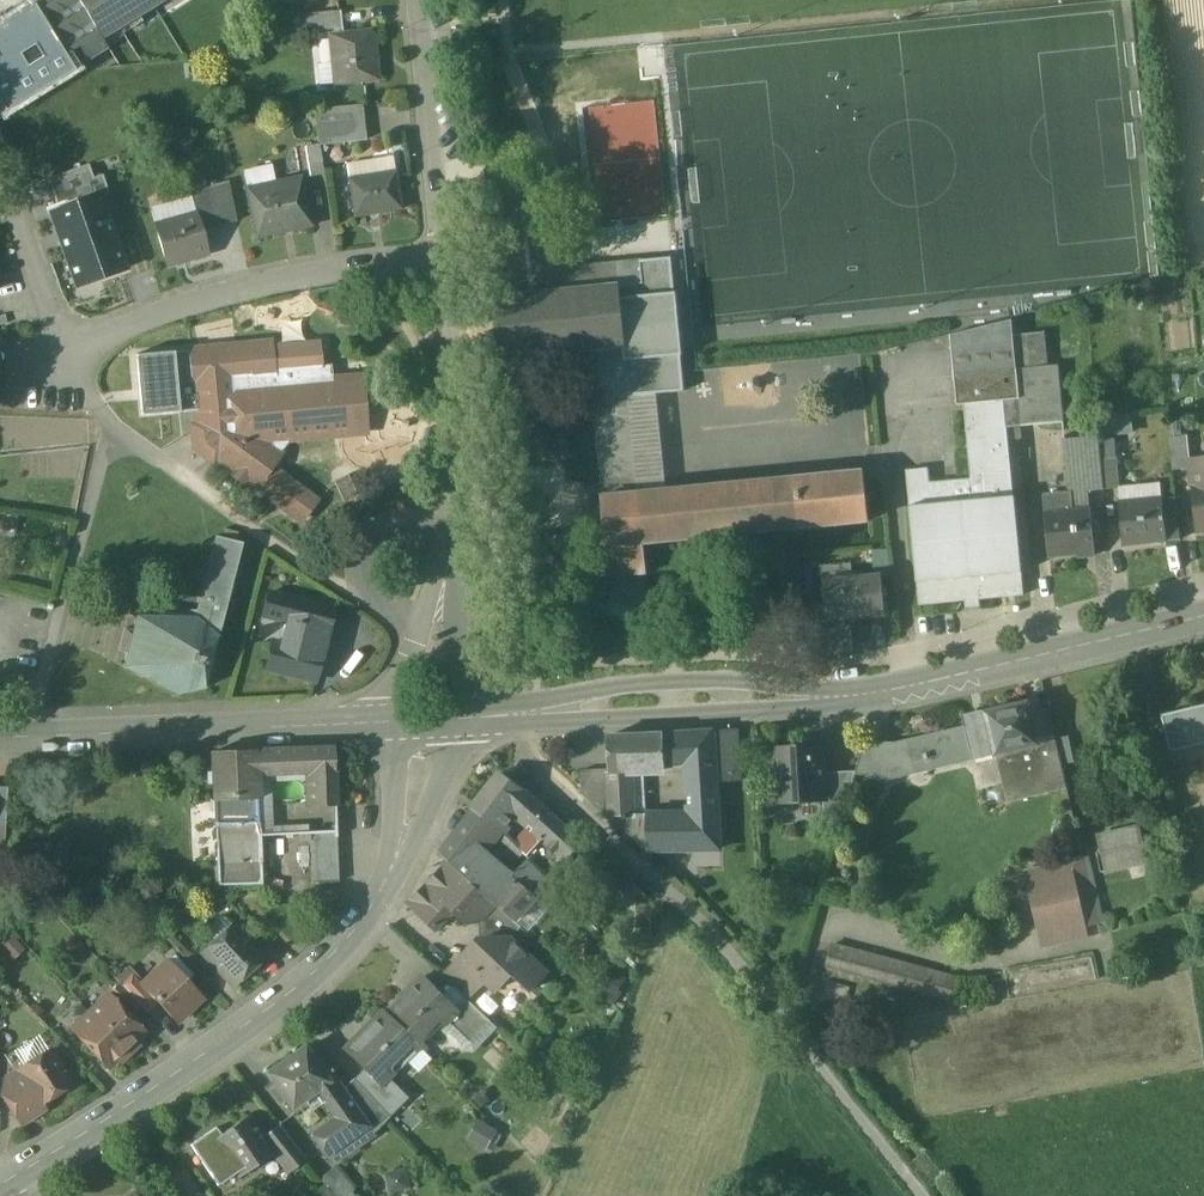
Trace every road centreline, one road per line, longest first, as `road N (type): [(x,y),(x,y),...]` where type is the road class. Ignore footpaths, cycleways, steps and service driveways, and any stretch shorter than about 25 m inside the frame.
road 1 (secondary): [(435,718),(431,777),(402,852),(369,912),(322,967),(229,1044),(0,1186)]
road 2 (residential): [(435,718),(433,642),(461,467),(448,256)]
road 3 (secondary): [(435,718),(0,732)]
road 4 (secondary): [(1203,619),(911,686),(833,694)]
road 5 (secondary): [(833,694),(714,681),(542,699),(519,714)]
road 6 (secondary): [(519,714),(538,723),(807,707),(833,694)]
road 7 (residential): [(448,256),(420,0)]
road 8 (track): [(922,1195),(787,1028)]

